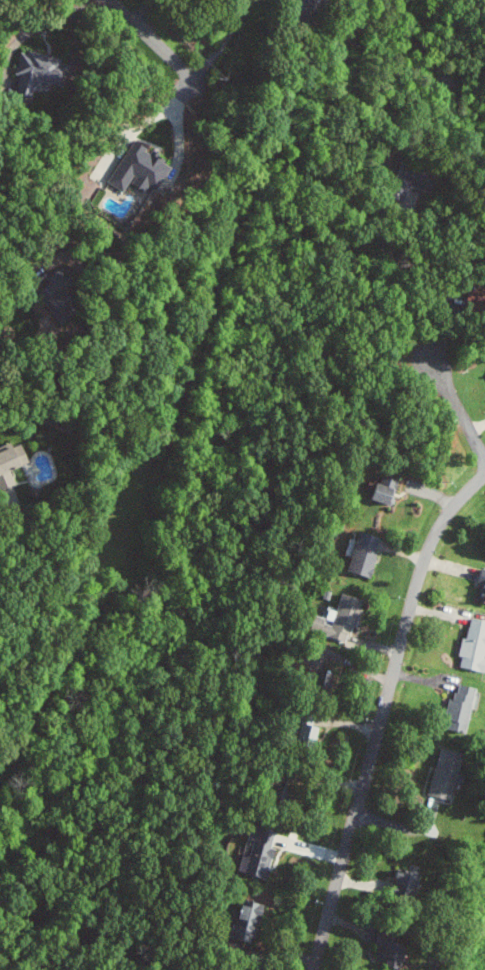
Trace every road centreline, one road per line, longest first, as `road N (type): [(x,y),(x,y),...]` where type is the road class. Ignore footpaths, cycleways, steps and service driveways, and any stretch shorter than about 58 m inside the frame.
road 1 (residential): [(315,969),(434,552),(484,479)]

